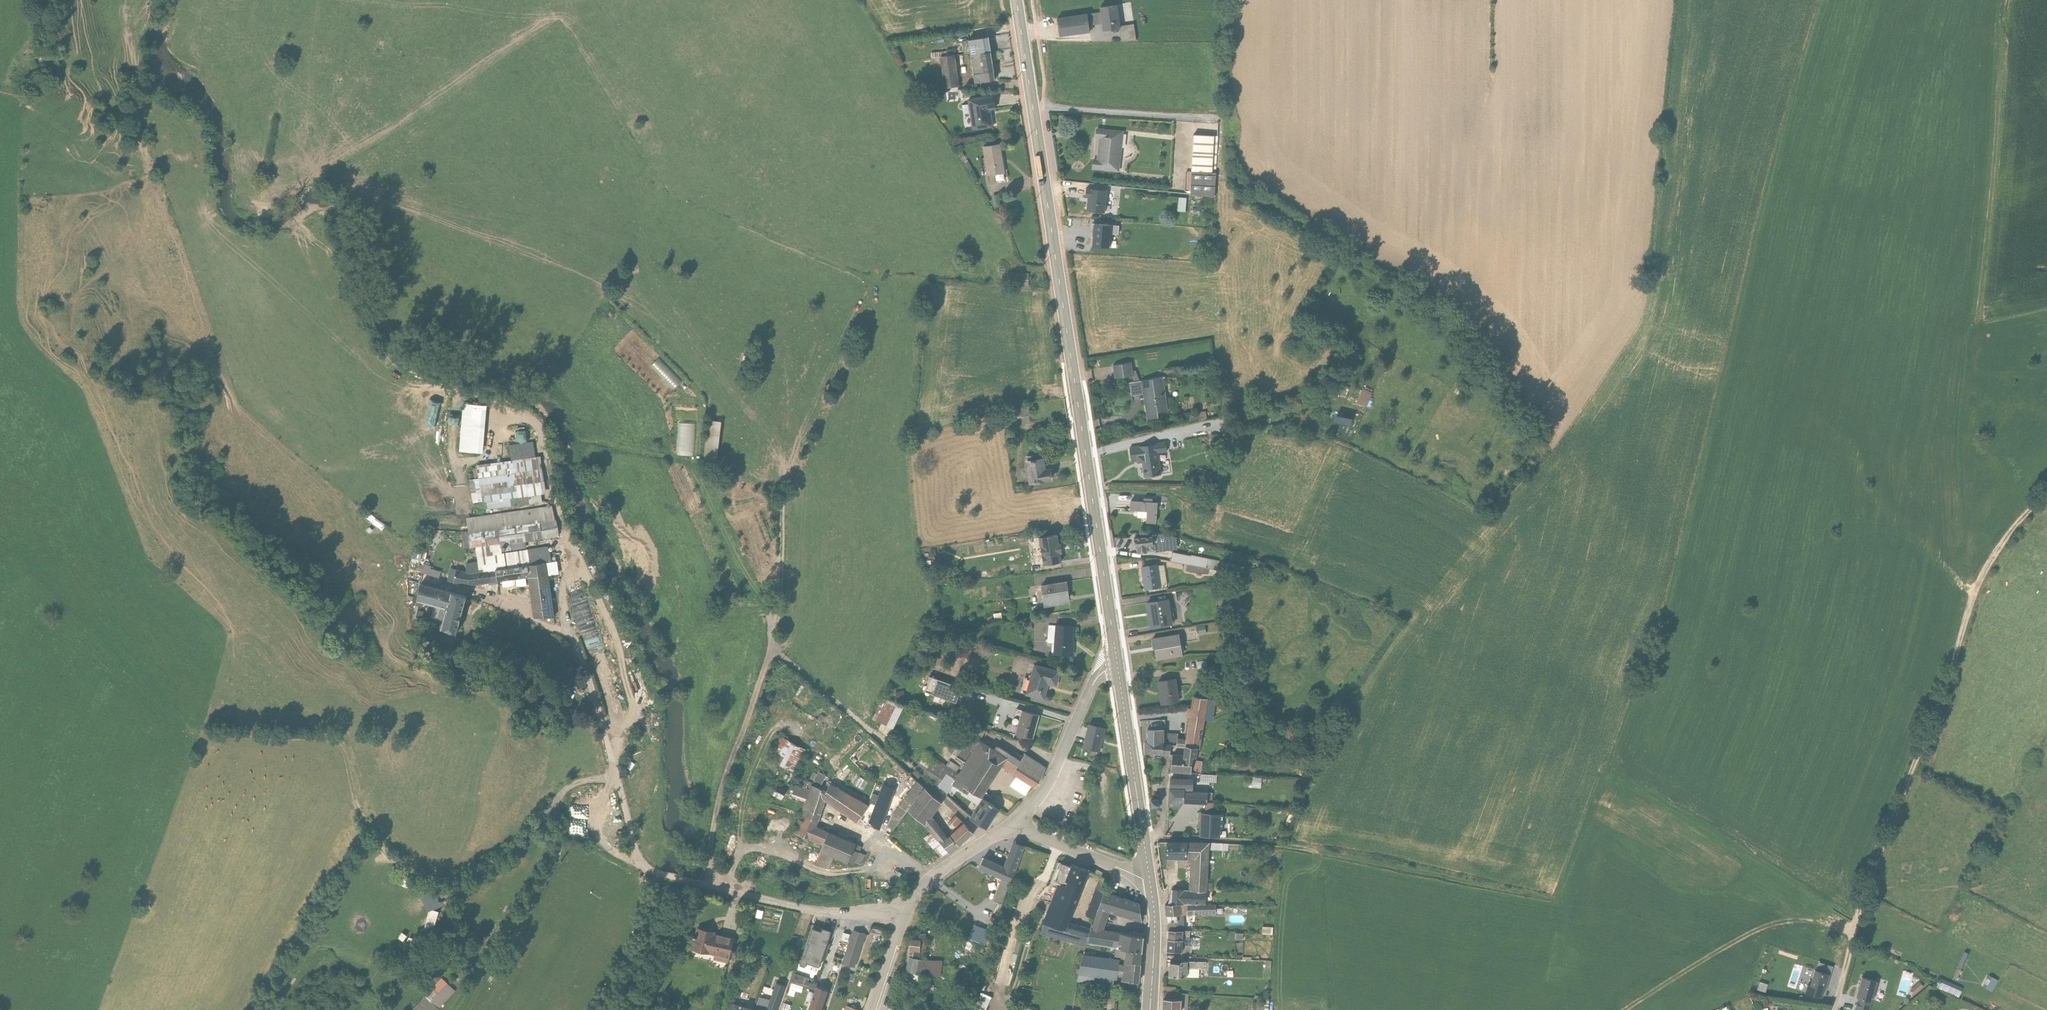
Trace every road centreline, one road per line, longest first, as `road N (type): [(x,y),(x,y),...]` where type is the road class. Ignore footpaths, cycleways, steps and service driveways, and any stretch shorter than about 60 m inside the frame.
road 1 (secondary): [(1016,0),(1114,655)]
road 2 (unclassified): [(901,921),(761,901),(644,868),(573,639),(544,627)]
road 3 (track): [(1854,923),(1938,710),(1975,583),(2006,535),(2046,495)]
road 4 (track): [(352,790),(402,866),(423,879),(451,878),(508,858),(574,785),(613,768)]
road 5 (track): [(708,886),(721,786),(770,652)]
road 6 (secondary): [(1114,655),(1149,882)]
road 7 (track): [(564,533),(625,680),(625,718),(600,717)]
road 8 (residential): [(1114,655),(1103,663),(1045,791),(1015,827)]
road 9 (track): [(919,777),(770,652)]
road 10 (track): [(1315,852),(1142,837)]
road 11 (track): [(770,652),(785,485)]
road 12 (residential): [(1015,827),(1149,882)]
road 13 (secondary): [(1149,882),(1149,1009)]

